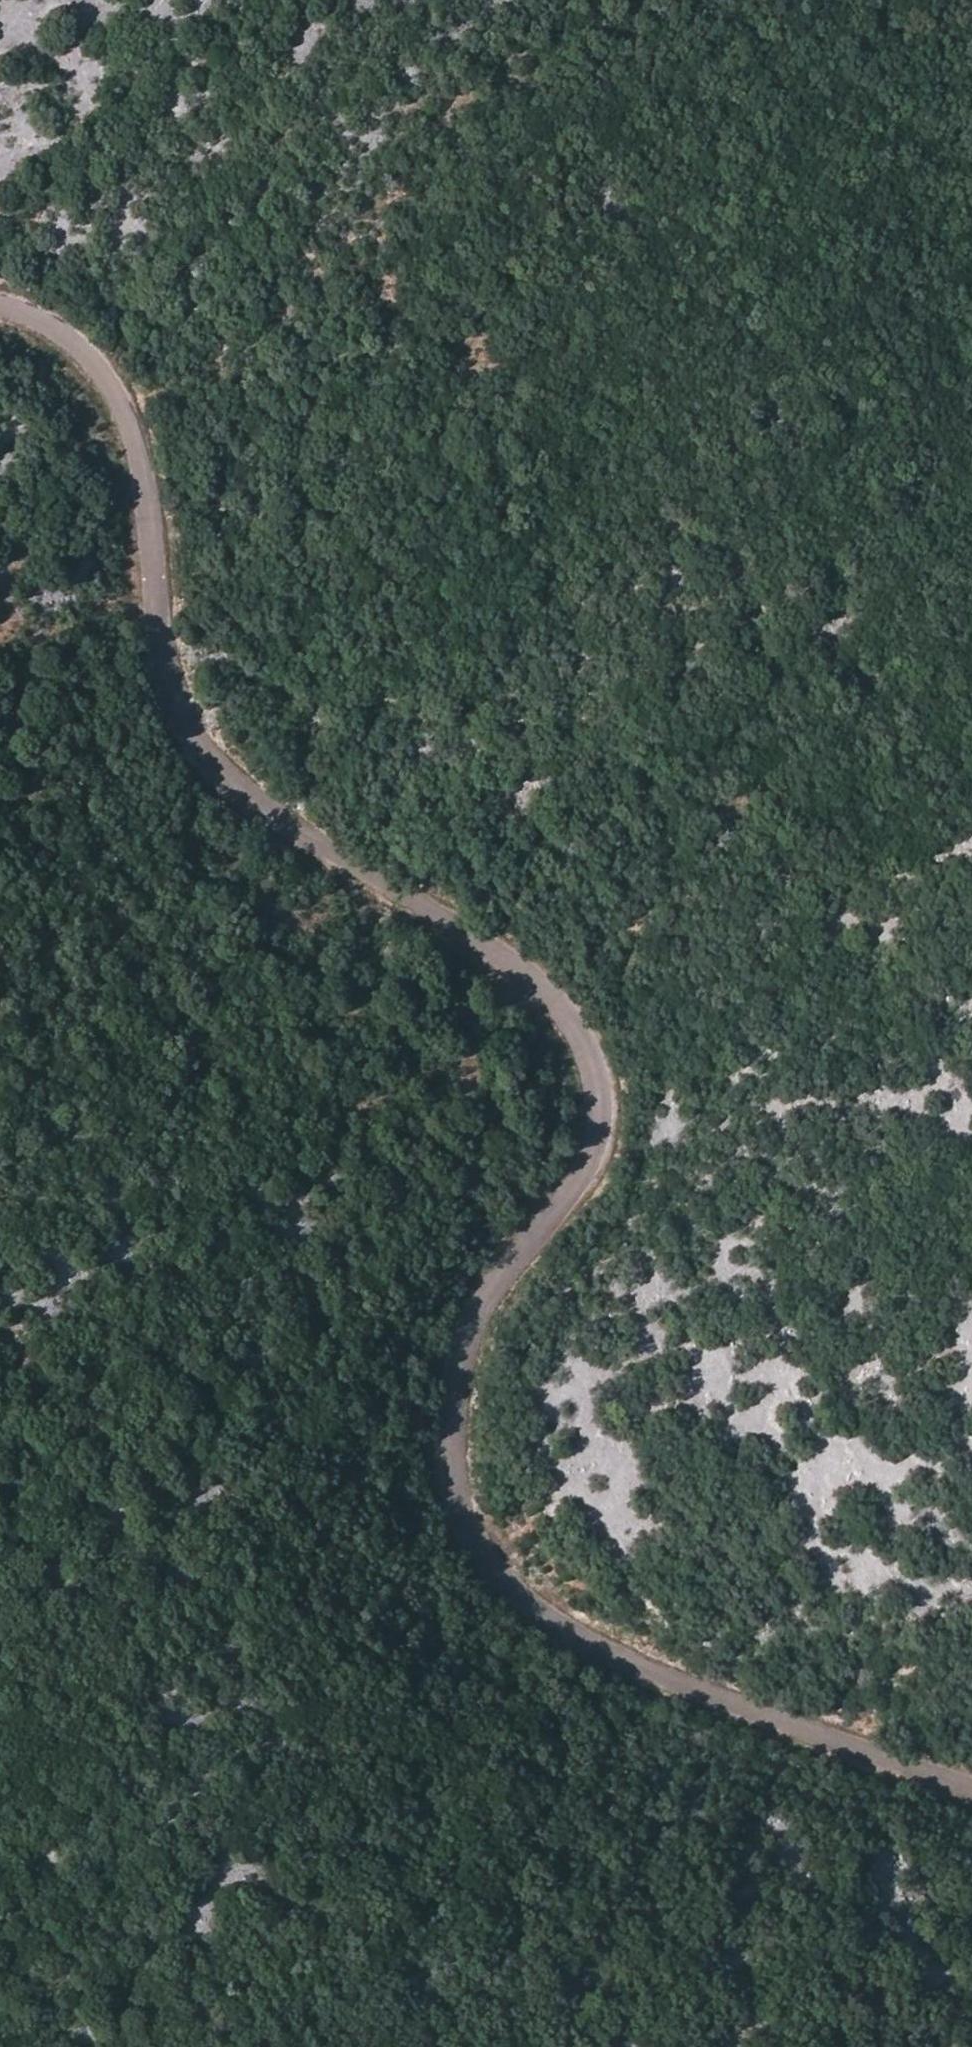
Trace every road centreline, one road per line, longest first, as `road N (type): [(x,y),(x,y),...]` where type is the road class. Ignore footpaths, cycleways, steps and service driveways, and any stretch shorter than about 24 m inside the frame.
road 1 (tertiary): [(971,1764),(674,1668),(522,1578),(482,1471),(485,1342),(588,1212),(622,1121),(560,1018),(394,873),(260,797),(202,681),(157,479),(69,337),(0,323)]

